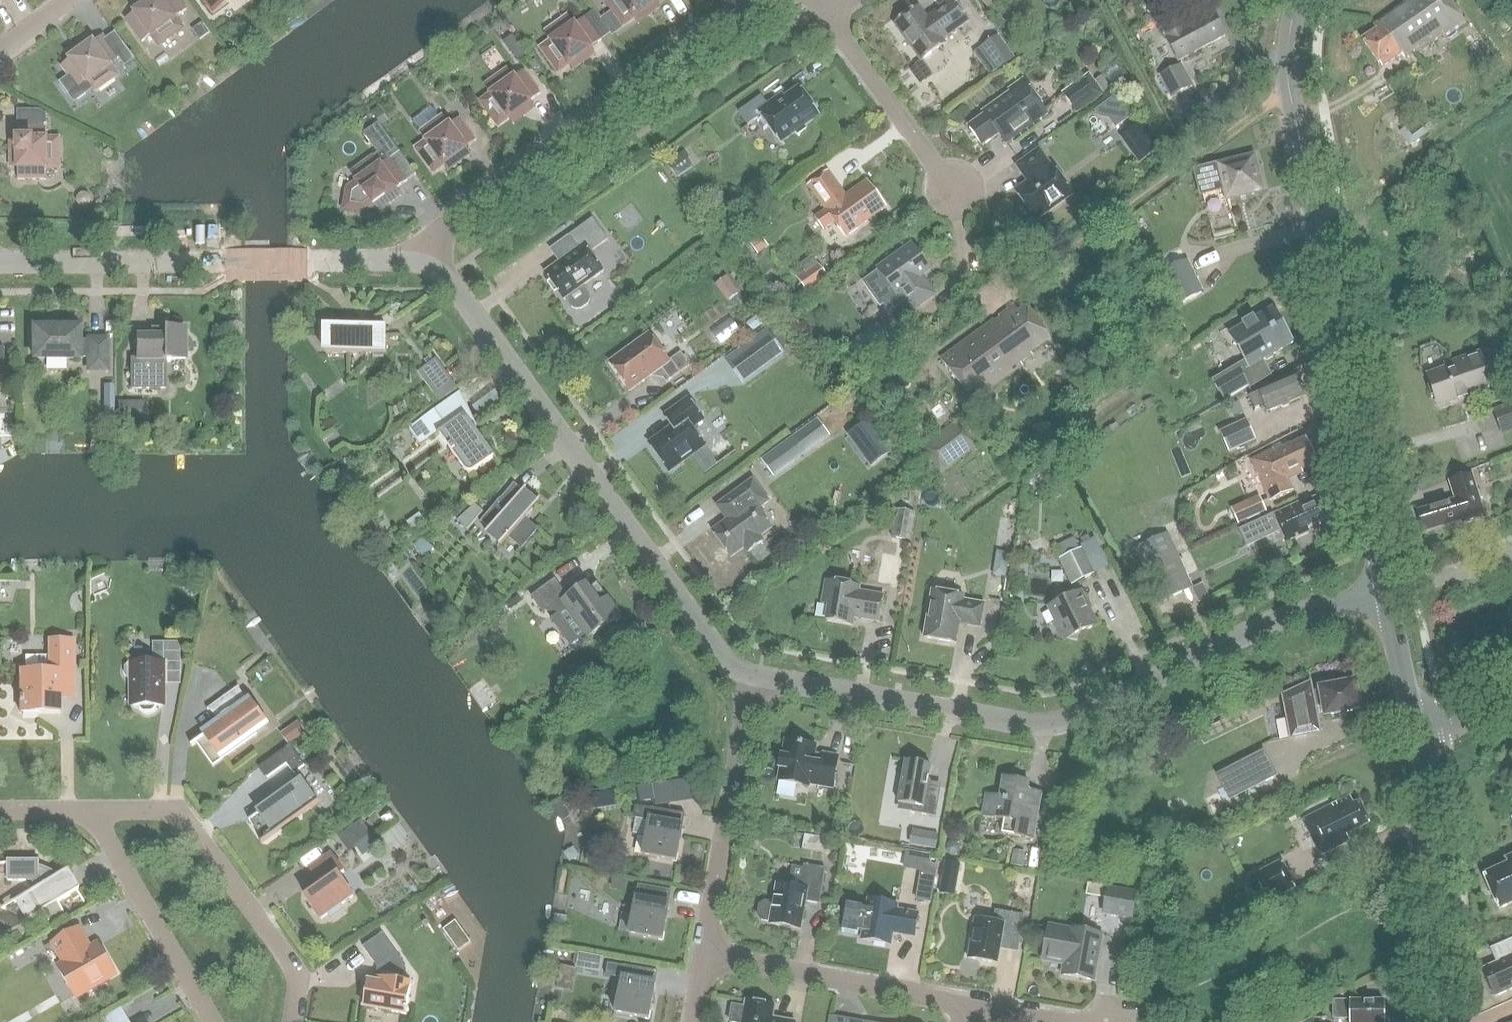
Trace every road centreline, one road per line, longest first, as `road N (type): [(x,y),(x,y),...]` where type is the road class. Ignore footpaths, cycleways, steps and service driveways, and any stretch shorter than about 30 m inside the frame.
road 1 (residential): [(1389,588),(1158,670),(1071,709),(1028,715),(750,672)]
road 2 (secondary): [(1389,588),(1291,98),(1288,50),(1300,0)]
road 3 (residential): [(750,672),(432,250)]
road 4 (residential): [(432,250),(431,224),(739,0)]
road 5 (residential): [(92,815),(155,814),(194,835),(287,965),(288,1021)]
road 6 (residential): [(0,264),(300,258)]
road 7 (residential): [(750,672),(702,954)]
road 8 (secondary): [(1439,1021),(1437,870),(1420,742)]
road 9 (residential): [(965,1005),(702,954)]
road 10 (residential): [(207,1021),(92,815)]
road 11 (residential): [(957,184),(840,4)]
road 12 (secondary): [(1420,742),(1389,588)]
road 13 (unclassified): [(1100,1021),(965,1005)]
road 14 (residential): [(432,250),(300,258)]

